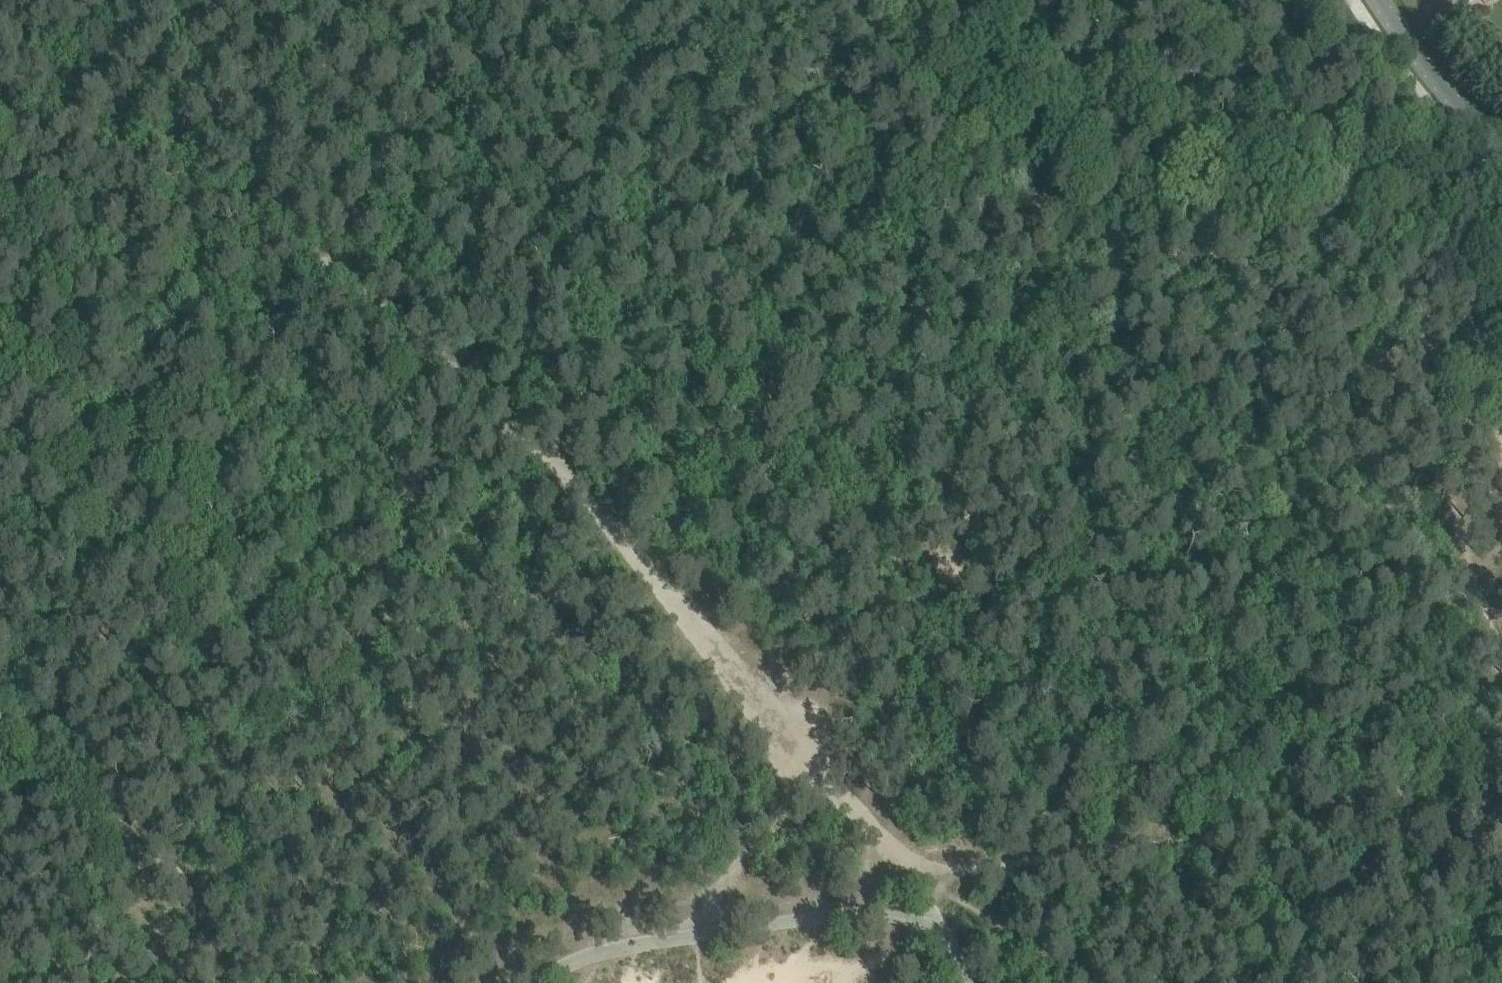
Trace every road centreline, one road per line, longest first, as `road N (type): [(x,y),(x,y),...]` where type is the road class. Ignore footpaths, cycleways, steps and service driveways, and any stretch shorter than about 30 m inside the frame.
road 1 (track): [(566,982),(599,966),(798,930),(943,888)]
road 2 (tertiary): [(1501,150),(1411,50),(1385,0)]

